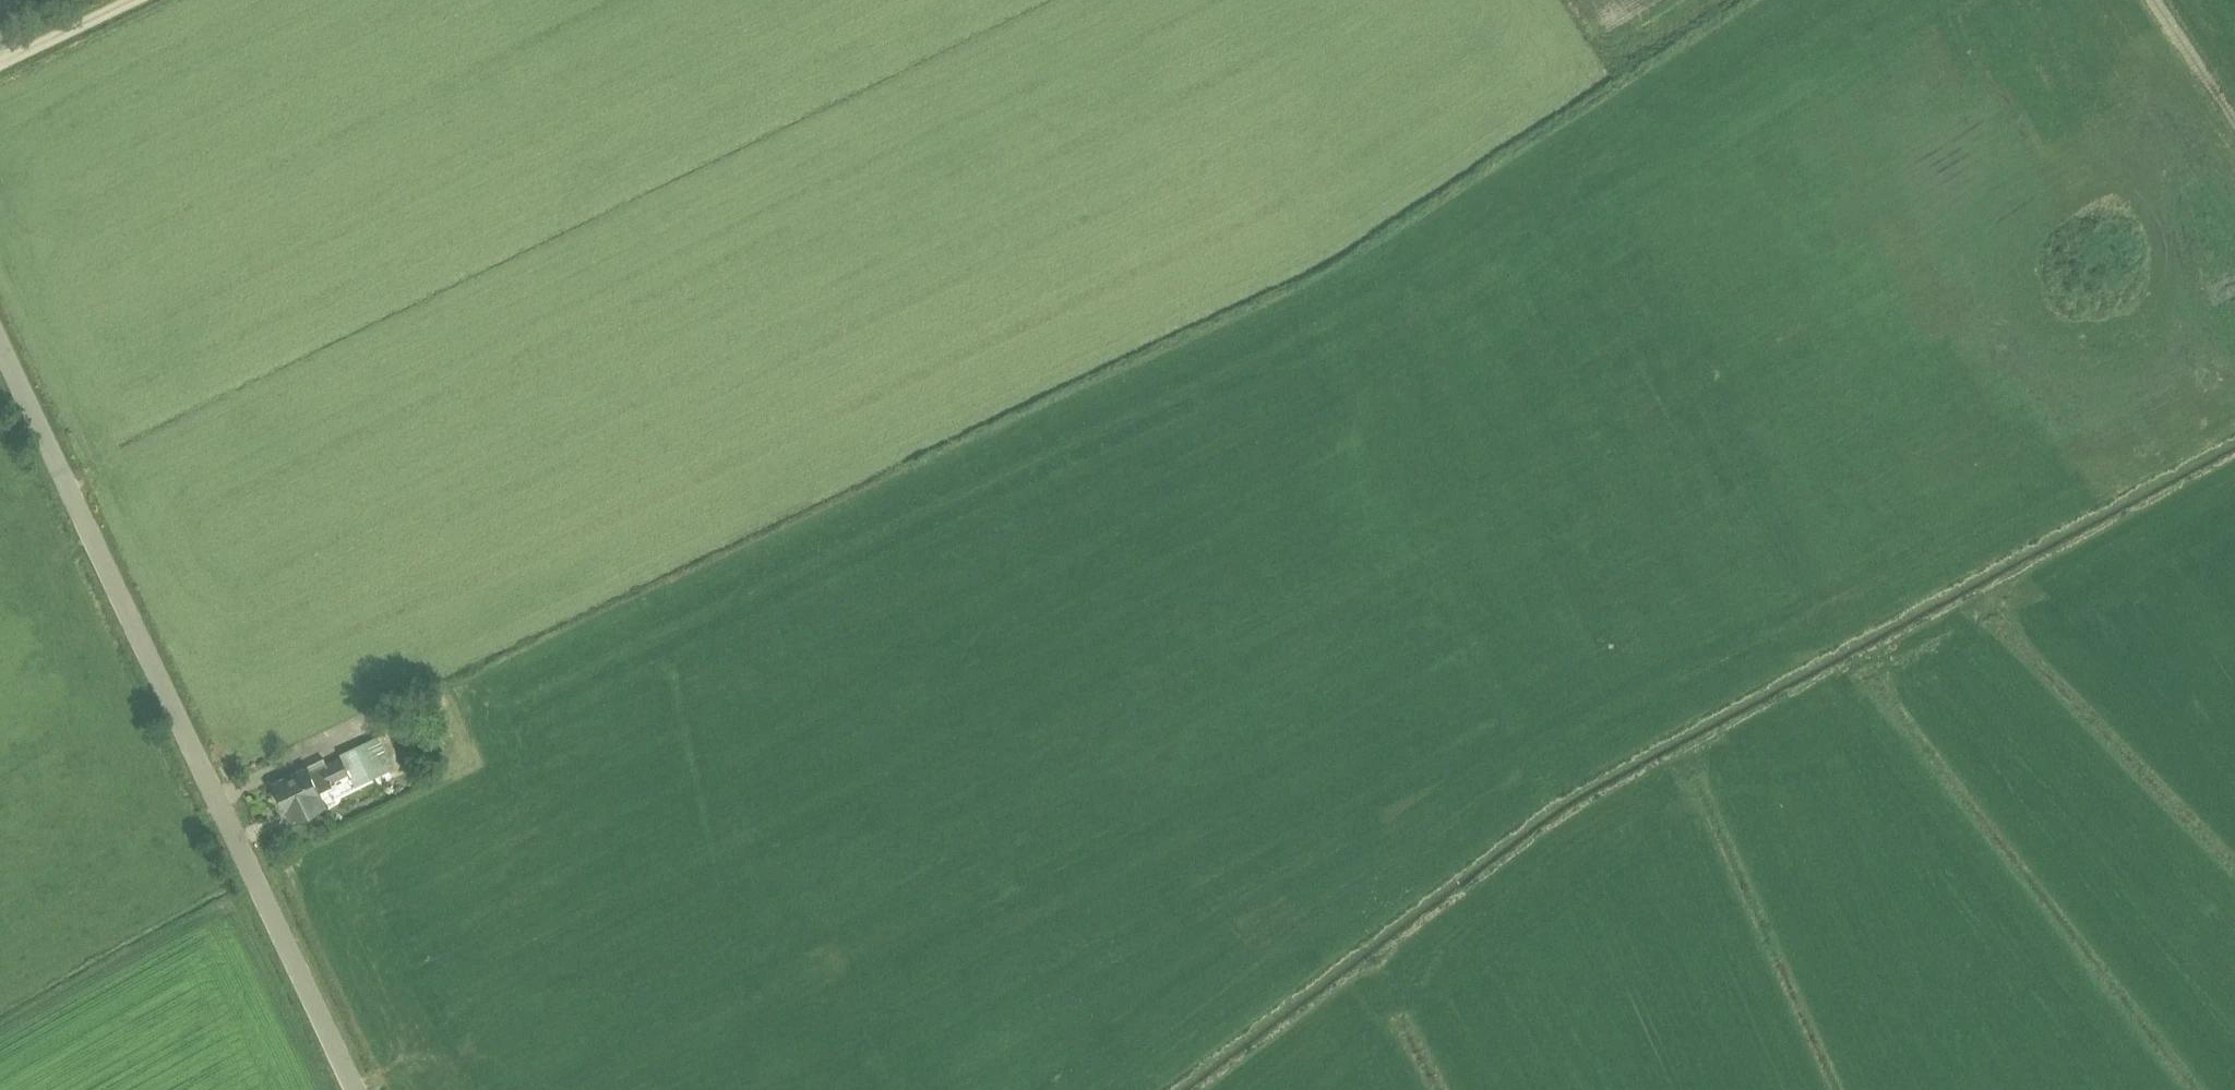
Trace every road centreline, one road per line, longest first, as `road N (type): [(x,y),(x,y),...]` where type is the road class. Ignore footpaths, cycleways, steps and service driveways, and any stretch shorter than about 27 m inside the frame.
road 1 (unclassified): [(352,1089),(0,345)]
road 2 (track): [(1177,0),(1386,311)]
road 3 (track): [(0,64),(132,0)]

